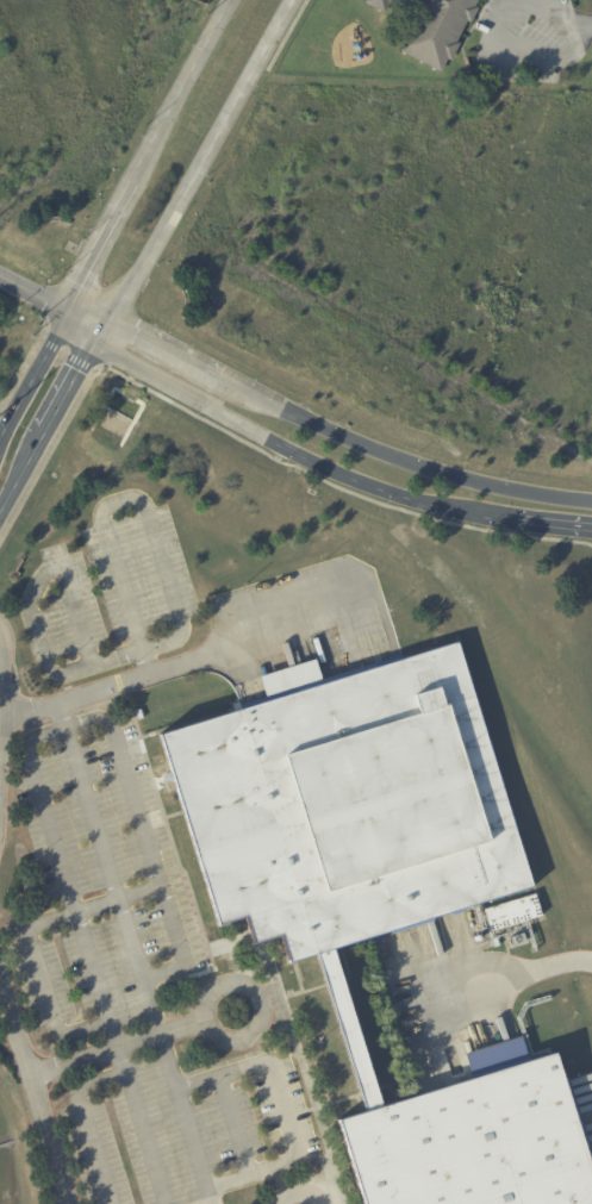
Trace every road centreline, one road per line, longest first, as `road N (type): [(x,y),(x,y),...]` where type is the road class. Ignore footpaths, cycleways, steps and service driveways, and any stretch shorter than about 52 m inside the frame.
road 1 (tertiary): [(64,314),(92,347),(317,467),(422,504),(591,531)]
road 2 (tertiary): [(591,502),(494,487),(386,455),(111,313),(64,314)]
road 3 (tertiary): [(92,347),(295,0)]
road 4 (tertiary): [(232,0),(64,314)]
road 5 (tertiary): [(0,505),(92,347)]
road 6 (tertiary): [(64,314),(0,430)]

